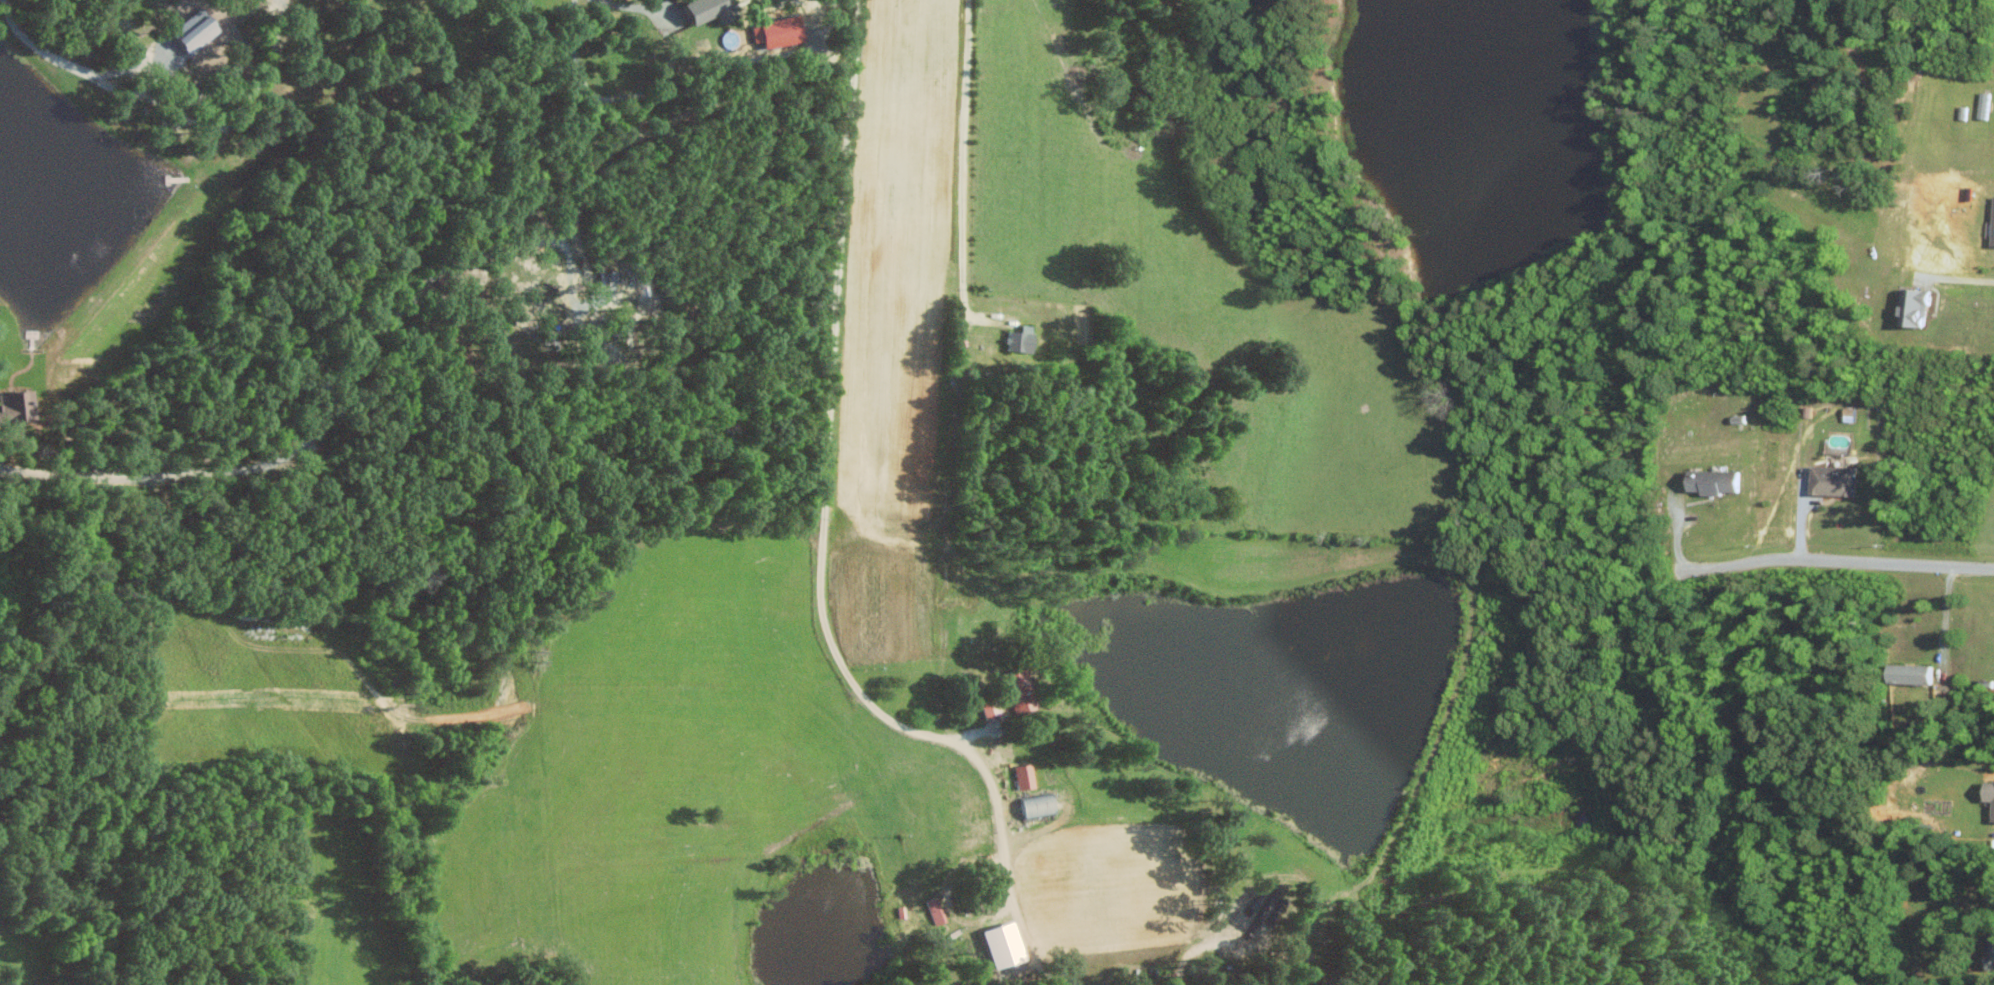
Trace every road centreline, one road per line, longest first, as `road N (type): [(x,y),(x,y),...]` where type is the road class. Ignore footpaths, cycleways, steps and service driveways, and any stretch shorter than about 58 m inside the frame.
road 1 (residential): [(999,810),(960,741),(971,0)]
road 2 (residential): [(1993,569),(1776,559)]

